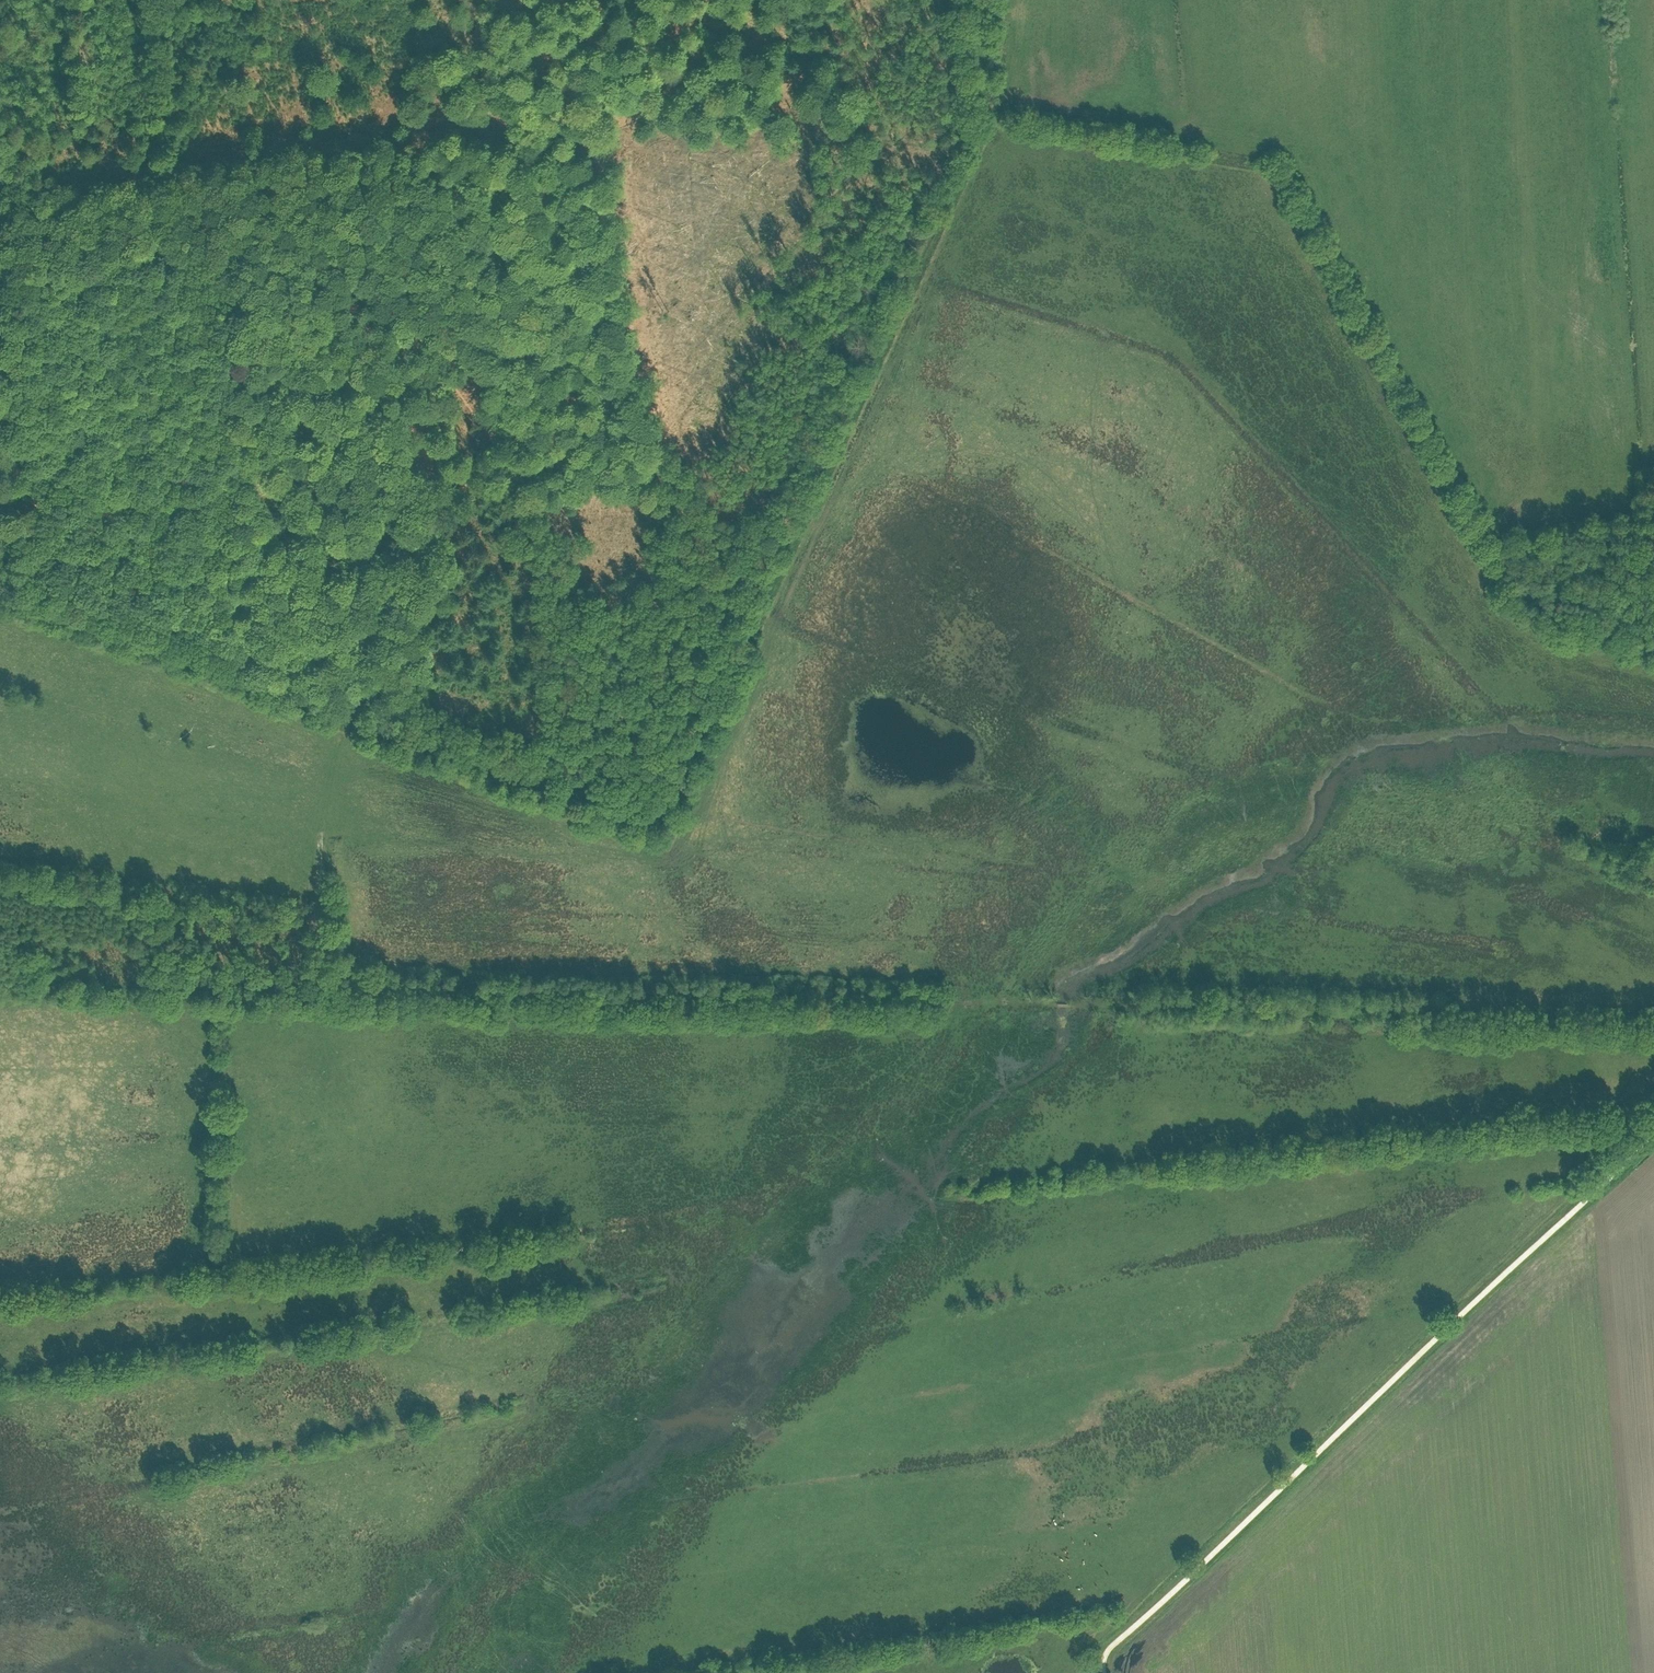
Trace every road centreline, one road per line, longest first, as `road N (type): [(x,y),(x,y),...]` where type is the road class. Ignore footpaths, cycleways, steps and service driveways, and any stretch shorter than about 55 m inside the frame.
road 1 (track): [(473,0),(548,788)]
road 2 (track): [(311,907),(334,713)]

